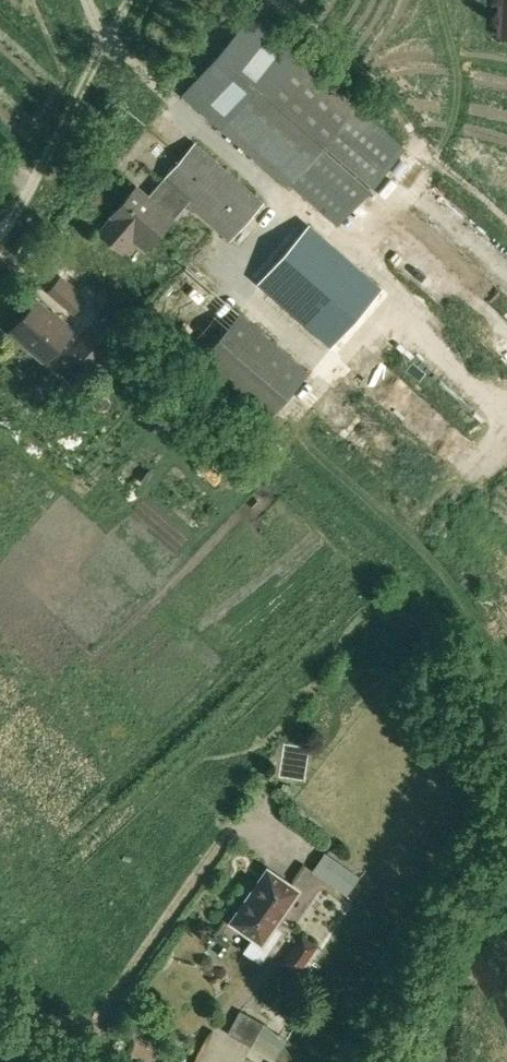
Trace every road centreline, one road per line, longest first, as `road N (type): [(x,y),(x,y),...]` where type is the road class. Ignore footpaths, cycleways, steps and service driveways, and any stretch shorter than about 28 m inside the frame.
road 1 (unclassified): [(181,0),(77,181),(57,199),(32,193),(0,167)]

